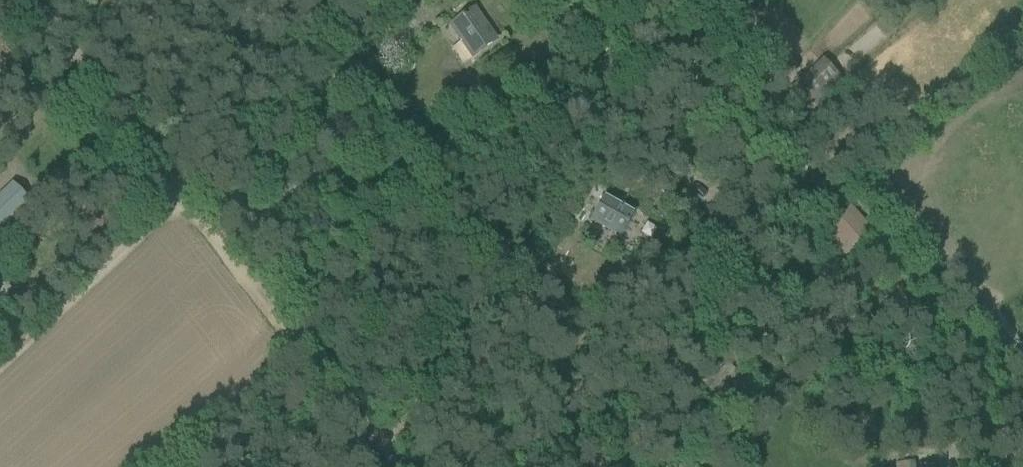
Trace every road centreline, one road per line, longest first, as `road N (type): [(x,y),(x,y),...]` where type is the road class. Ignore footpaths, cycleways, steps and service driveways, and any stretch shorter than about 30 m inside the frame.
road 1 (track): [(412,466),(25,0)]
road 2 (track): [(185,194),(0,360)]

